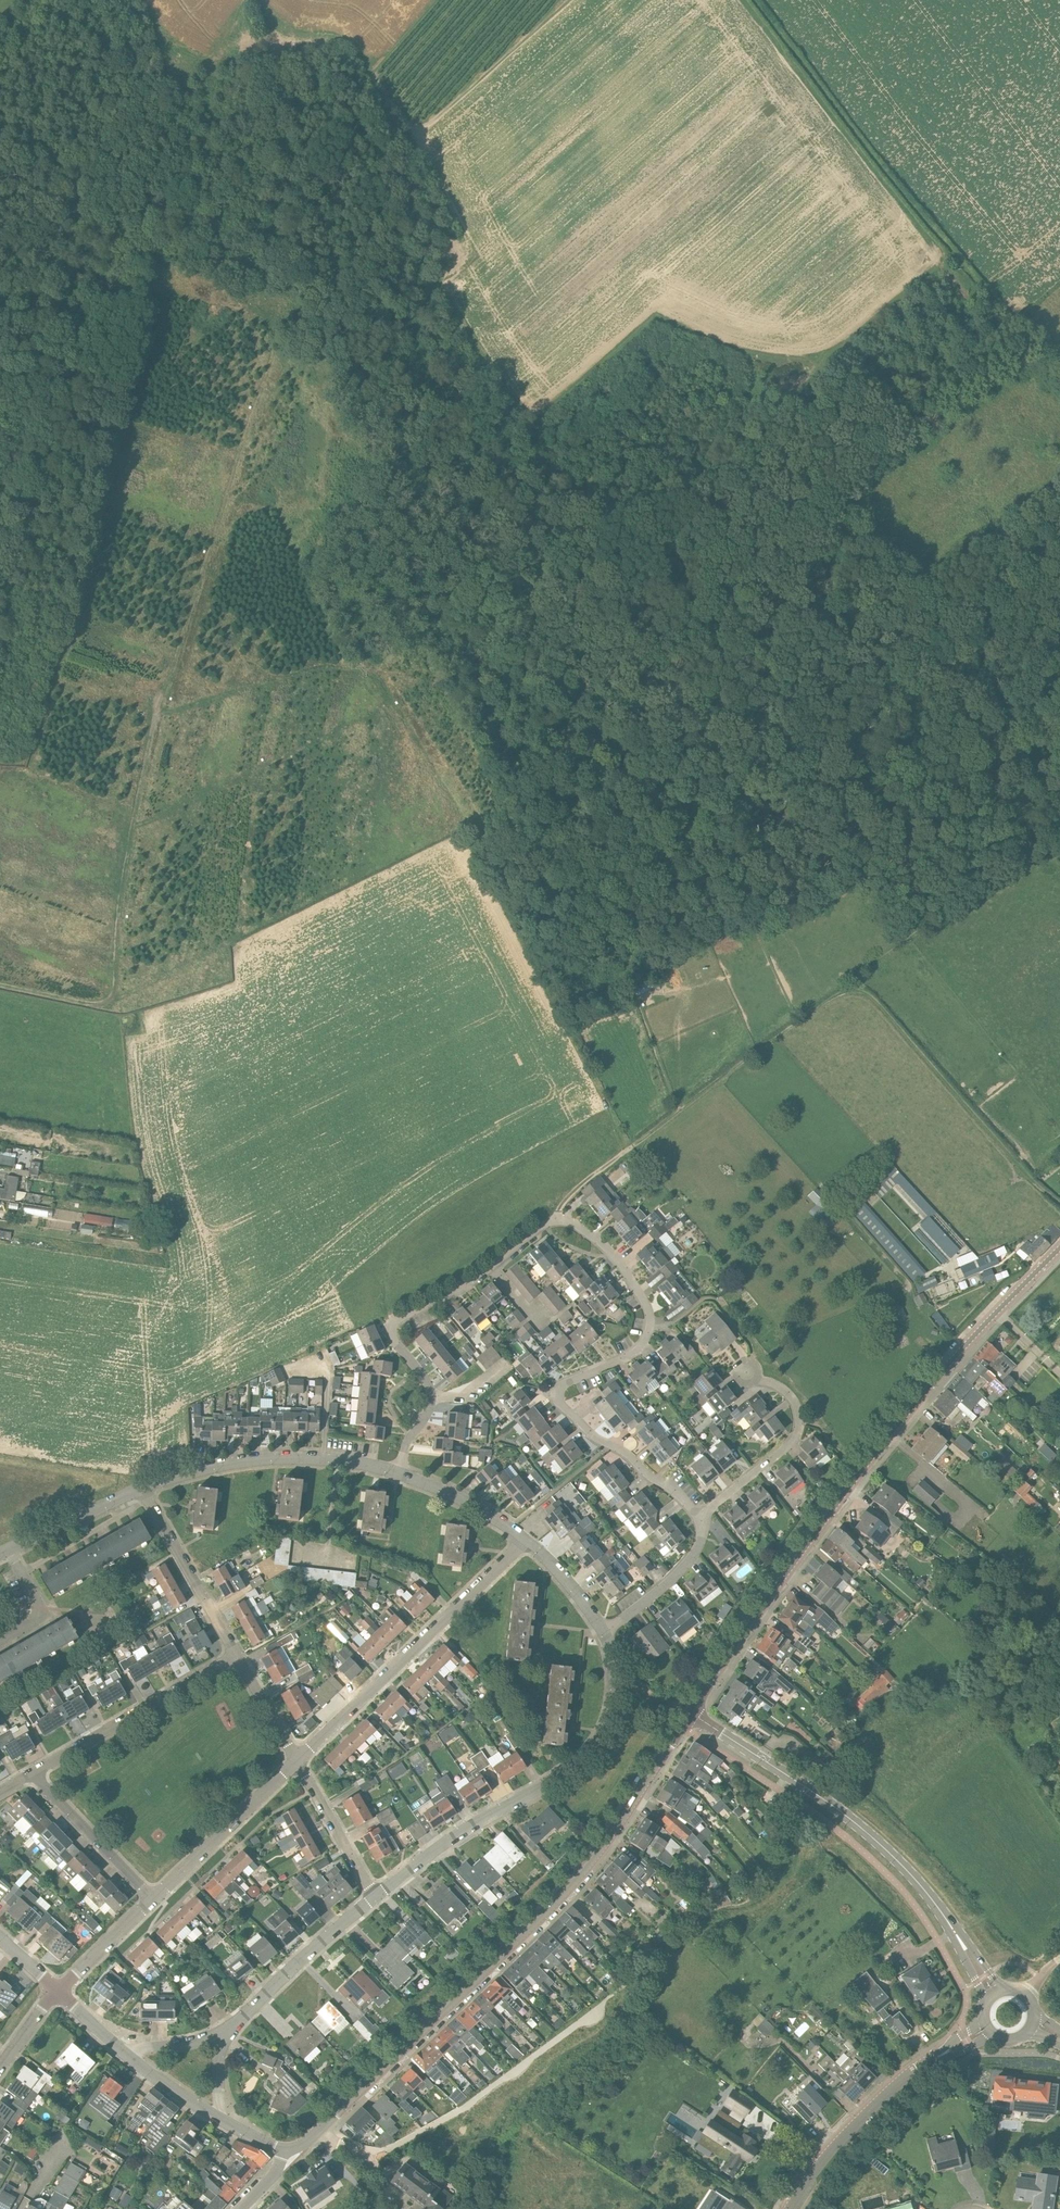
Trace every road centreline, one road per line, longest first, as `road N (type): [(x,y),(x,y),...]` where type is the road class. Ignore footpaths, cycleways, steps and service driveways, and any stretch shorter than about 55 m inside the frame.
road 1 (track): [(0,985),(97,1004),(114,990),(118,913),(164,690),(276,345)]
road 2 (residential): [(704,1519),(617,1446),(601,1443),(559,1400),(565,1382),(604,1370),(641,1342),(651,1316),(592,1234),(551,1220),(473,1281),(397,1321)]
road 3 (tertiary): [(691,1713),(873,1455),(947,1363),(1059,1248)]
road 4 (tertiary): [(320,2130),(579,1877),(691,1713)]
road 5 (track): [(1032,347),(754,0)]
road 6 (tertiary): [(995,1991),(880,1844),(691,1713)]
road 7 (residential): [(372,1896),(593,1746),(611,1720),(616,1691),(604,1632)]
road 8 (track): [(849,991),(586,1181),(560,1219)]
road 9 (residential): [(294,1756),(521,1540)]
road 10 (track): [(1059,1206),(878,1005),(849,991)]
road 11 (tertiary): [(789,2208),(885,2095),(986,2027)]
road 12 (residential): [(398,1472),(277,1457),(205,1466),(140,1488)]
road 13 (residential): [(34,1769),(234,1652)]
road 14 (residential): [(218,2041),(372,1896)]
road 15 (residential): [(704,1519),(796,1427),(793,1401),(746,1372)]
road 16 (track): [(0,500),(28,392),(31,344),(13,305)]
road 17 (residential): [(152,1897),(294,1756)]
road 18 (residential): [(234,1652),(140,1488)]
road 19 (residential): [(152,1897),(34,1769)]
road 20 (residential): [(398,1472),(433,1395),(391,1333),(397,1321)]
road 21 (residential): [(372,1896),(294,1756)]
road 22 (residential): [(604,1632),(688,1563),(704,1519)]
road 23 (residential): [(140,1488),(11,1549)]
road 24 (residential): [(521,1540),(461,1499),(398,1472)]
road 25 (residential): [(56,1991),(152,1897)]
road 26 (residential): [(604,1632),(521,1540)]
road 27 (residential): [(0,1640),(41,1612),(11,1549)]

